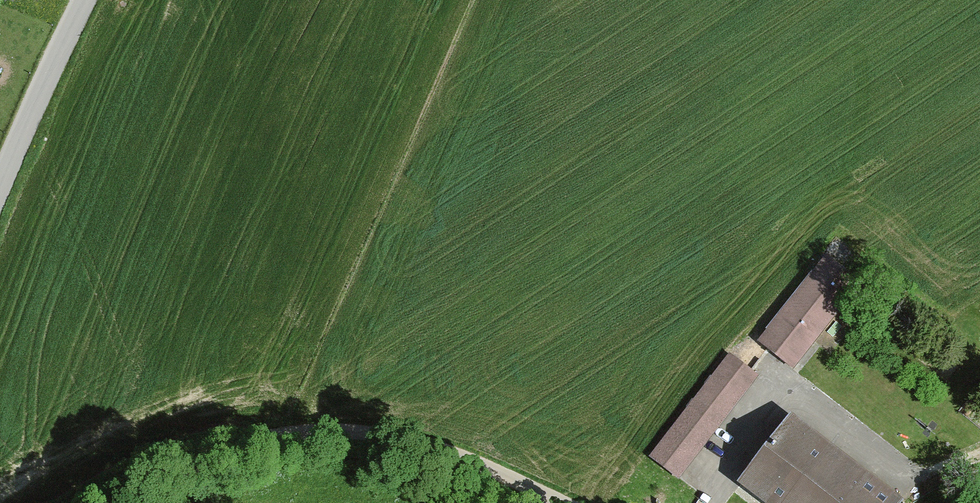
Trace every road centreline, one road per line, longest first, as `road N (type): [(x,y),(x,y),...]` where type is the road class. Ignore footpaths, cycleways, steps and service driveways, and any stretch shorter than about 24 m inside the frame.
road 1 (unclassified): [(141,502),(342,435),(414,437),(563,502)]
road 2 (tertiary): [(0,189),(88,0)]

